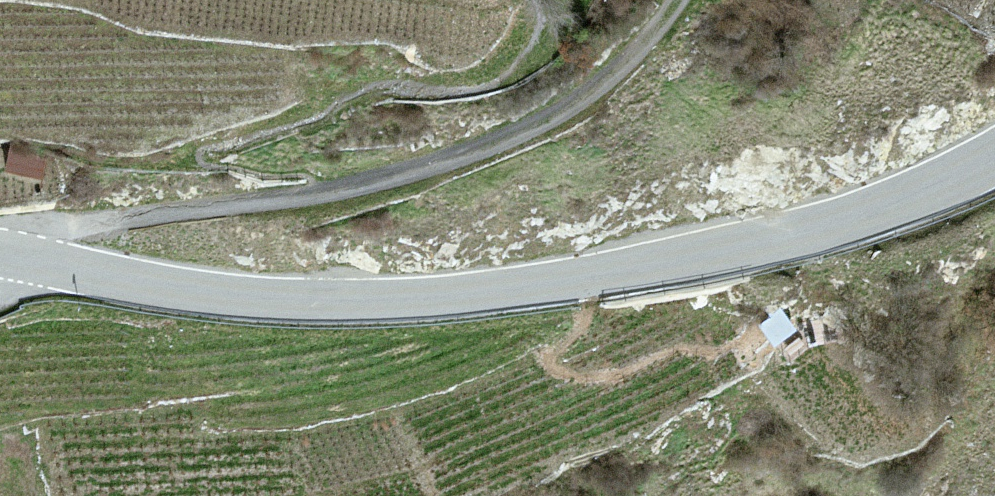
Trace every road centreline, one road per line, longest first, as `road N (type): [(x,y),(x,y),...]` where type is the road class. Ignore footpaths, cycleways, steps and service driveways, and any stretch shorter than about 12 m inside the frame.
road 1 (unclassified): [(994,156),(889,205),(784,237),(479,290),(258,298),(22,259)]
road 2 (track): [(678,0),(662,34),(556,113),(316,192),(78,222),(22,259)]

